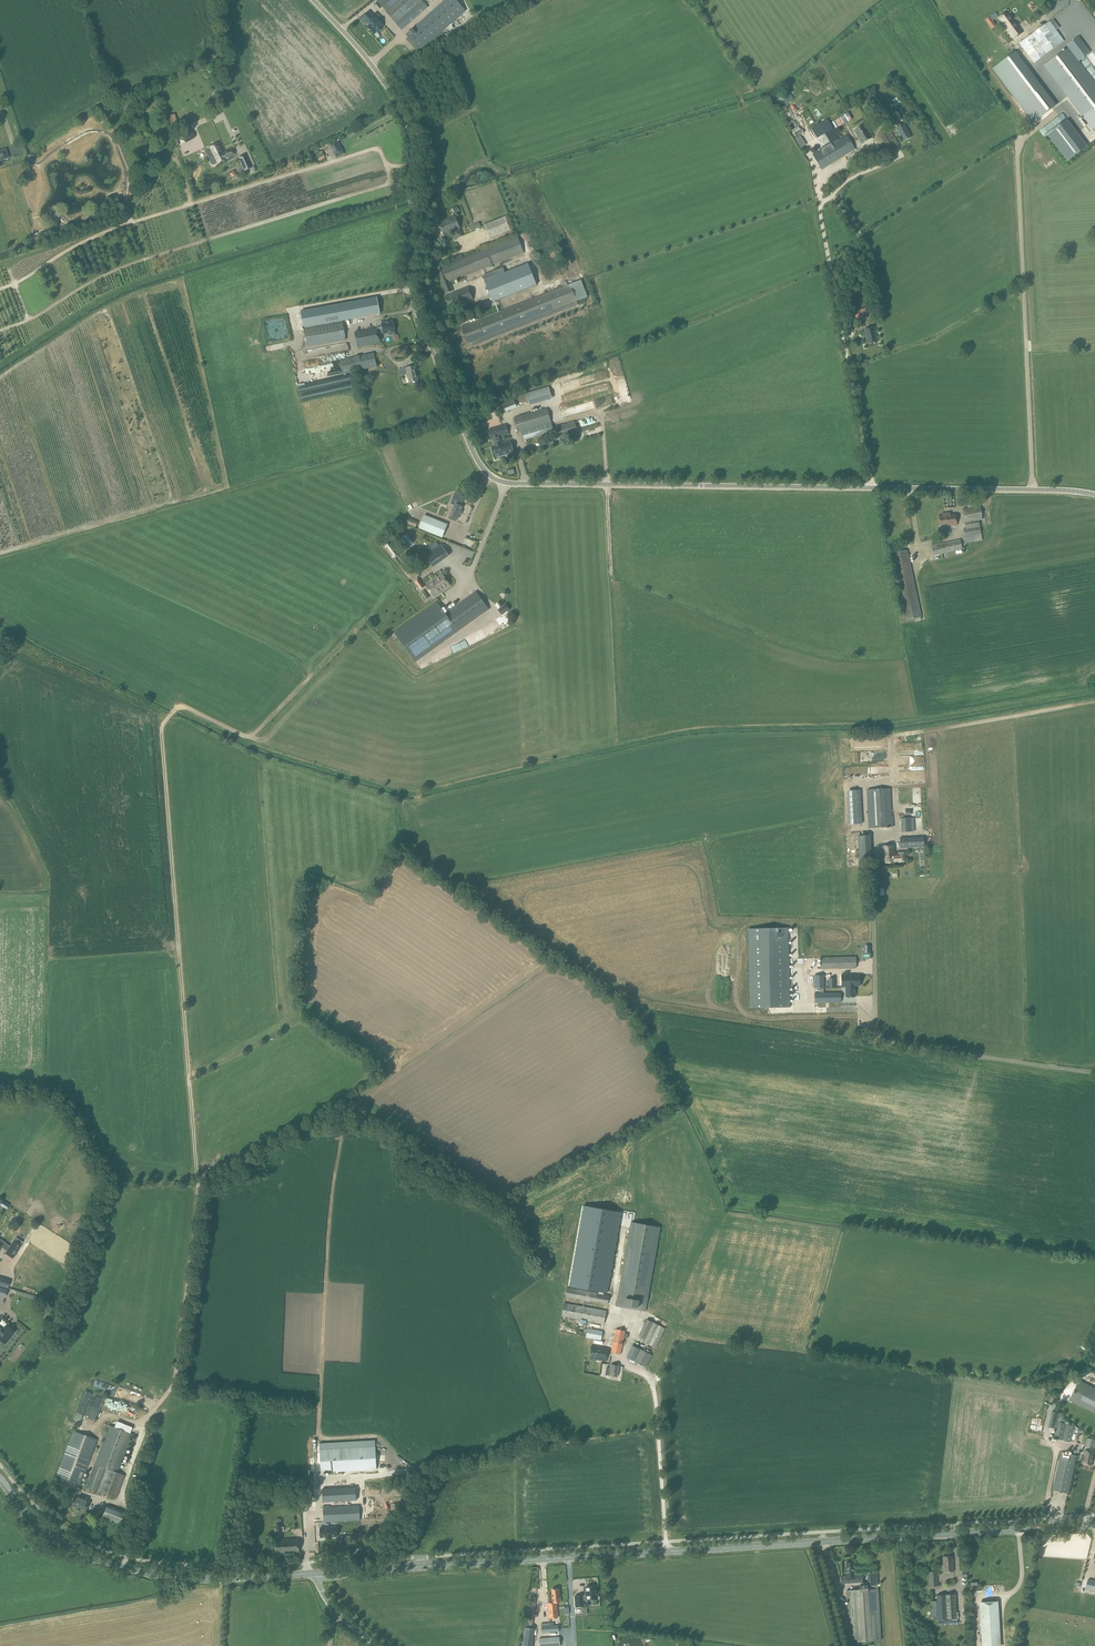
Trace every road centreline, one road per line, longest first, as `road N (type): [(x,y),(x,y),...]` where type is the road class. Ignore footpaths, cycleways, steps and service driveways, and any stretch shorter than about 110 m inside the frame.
road 1 (tertiary): [(1094,495),(499,481),(476,458),(410,290),(410,125),(313,0)]
road 2 (secondary): [(315,1576),(813,1542)]
road 3 (unclassified): [(1094,1072),(880,1036),(873,866)]
road 4 (track): [(871,488),(827,272),(867,254),(805,155)]
road 5 (secondary): [(0,1480),(50,1543),(121,1571),(202,1584),(315,1576)]
road 6 (secondary): [(826,1541),(1094,1525)]

